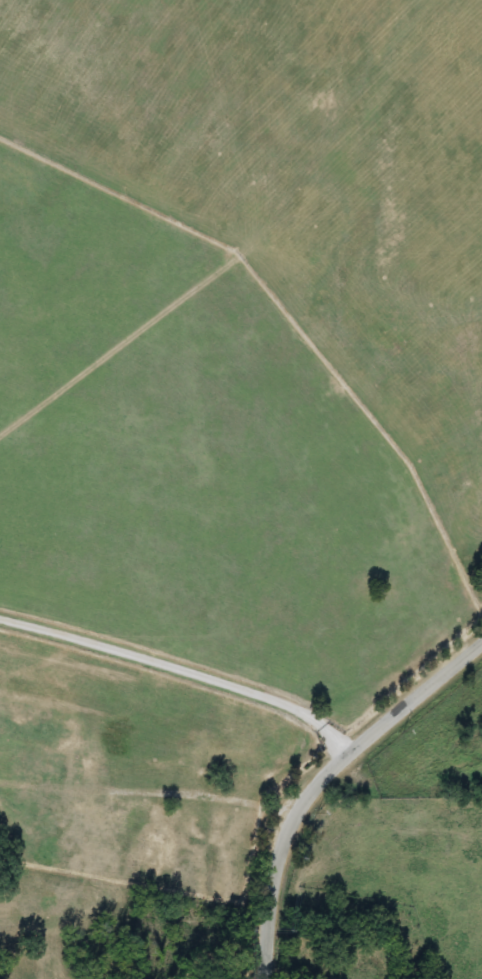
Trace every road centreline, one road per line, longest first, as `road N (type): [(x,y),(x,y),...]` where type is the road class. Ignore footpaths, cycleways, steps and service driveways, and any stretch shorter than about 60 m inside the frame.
road 1 (tertiary): [(267,947),(295,810),(352,749),(481,639)]

